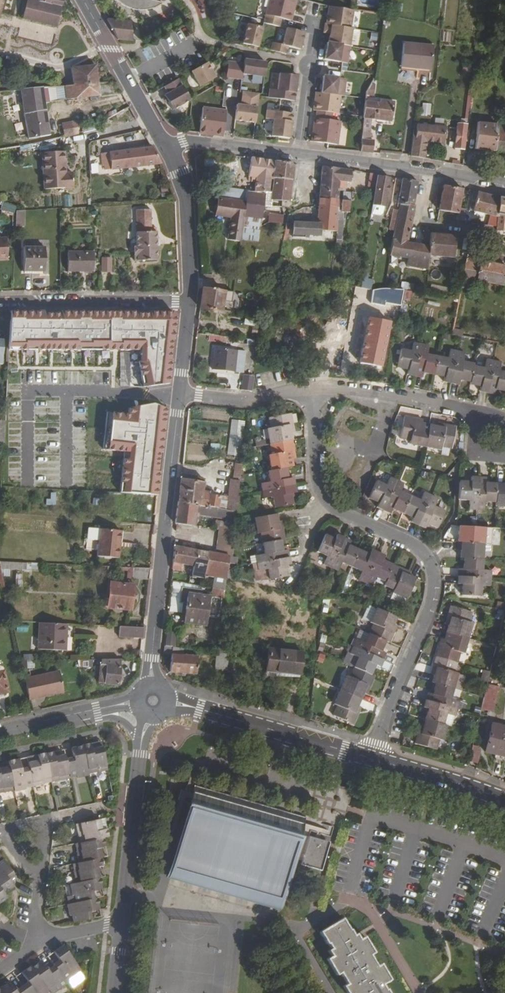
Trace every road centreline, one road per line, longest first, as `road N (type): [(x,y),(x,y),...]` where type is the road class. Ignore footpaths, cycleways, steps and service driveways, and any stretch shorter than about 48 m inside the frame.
road 1 (residential): [(313,387),(316,473),(326,498),(408,541),(433,567),(433,603),(370,757)]
road 2 (residential): [(170,150),(185,143),(504,184)]
road 3 (residential): [(180,393),(148,682)]
road 4 (residential): [(170,701),(370,757)]
road 5 (residential): [(0,303),(190,302)]
road 6 (residential): [(122,924),(141,743)]
road 7 (residential): [(83,0),(170,150)]
road 8 (residential): [(481,419),(313,387)]
road 9 (residential): [(170,150),(187,208),(190,302)]
road 10 (residential): [(370,757),(504,801)]
road 11 (residential): [(313,387),(248,401),(180,393)]
road 12 (residential): [(26,828),(37,882),(28,948)]

